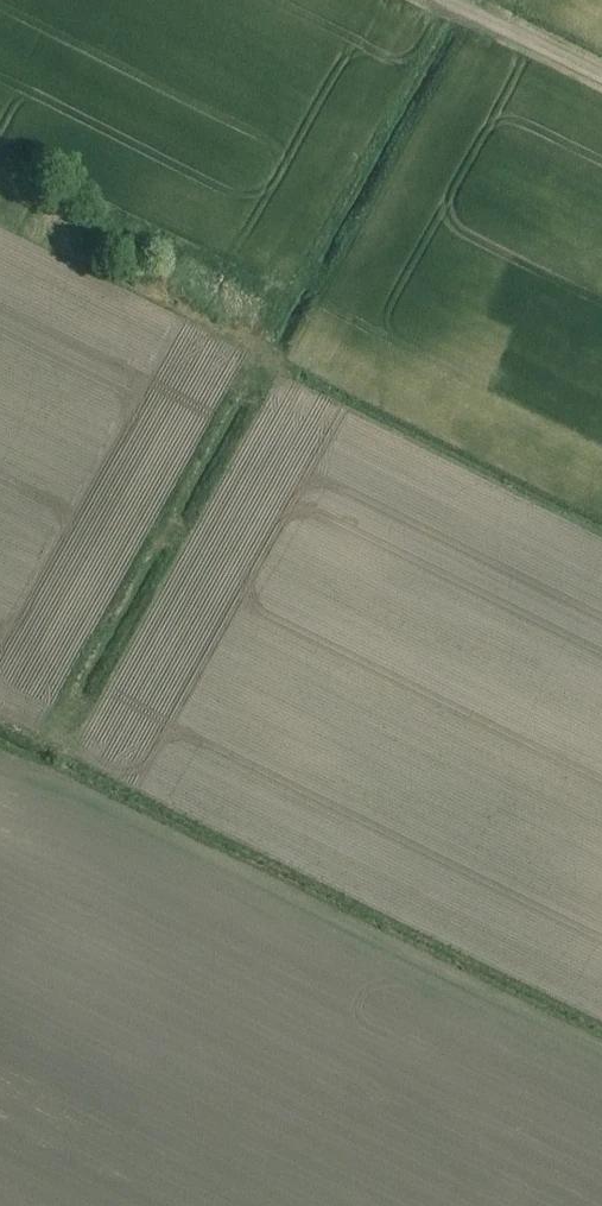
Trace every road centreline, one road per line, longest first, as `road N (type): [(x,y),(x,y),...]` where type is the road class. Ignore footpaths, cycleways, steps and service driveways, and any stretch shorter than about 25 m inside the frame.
road 1 (track): [(451,0),(601,75)]

